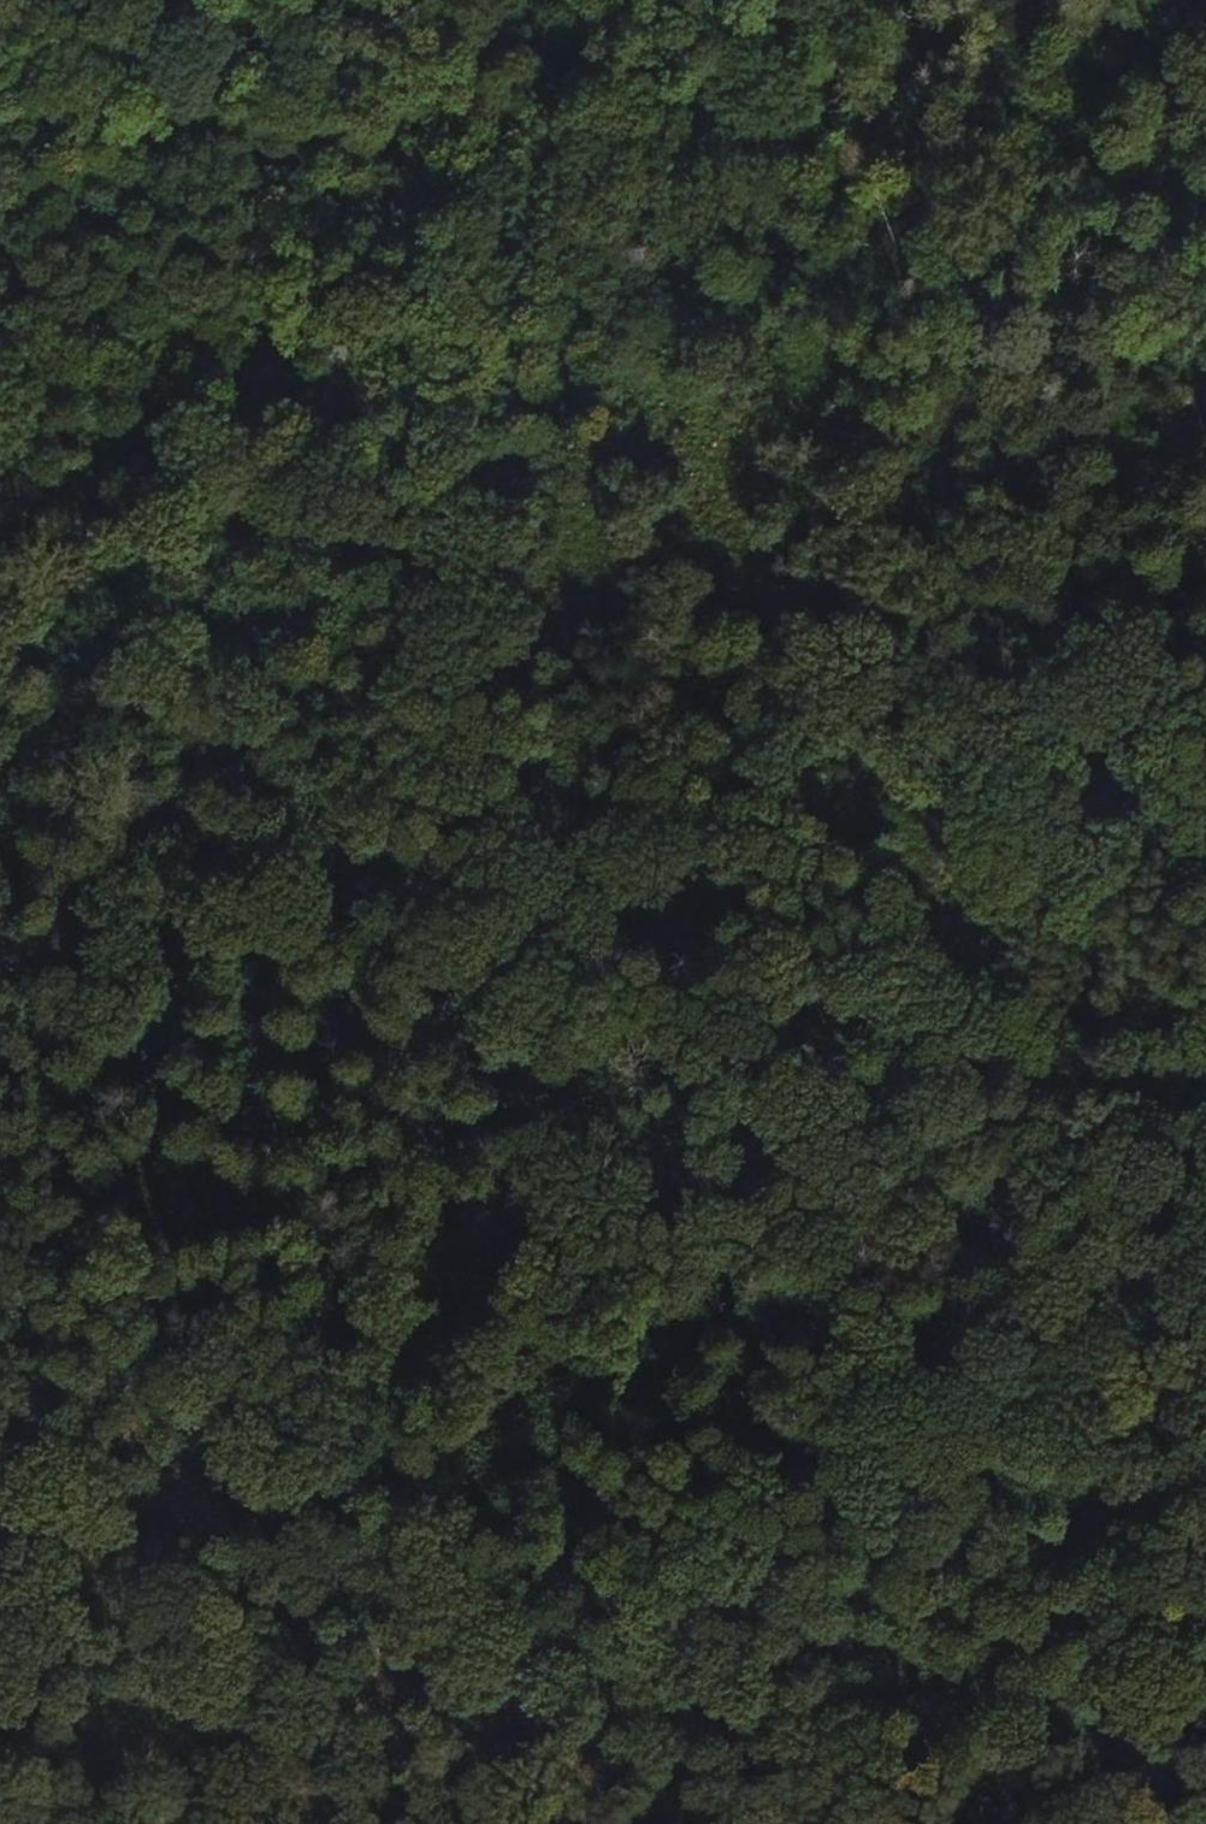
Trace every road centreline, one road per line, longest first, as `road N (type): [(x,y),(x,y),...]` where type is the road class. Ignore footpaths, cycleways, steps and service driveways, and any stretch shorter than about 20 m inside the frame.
road 1 (track): [(0,607),(293,0)]
road 2 (track): [(1083,0),(1018,49),(916,28),(866,0)]

